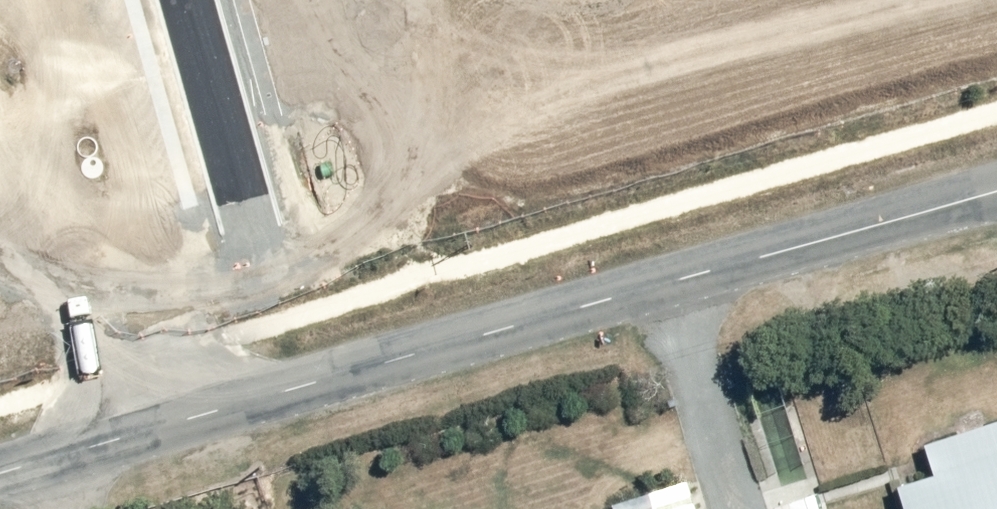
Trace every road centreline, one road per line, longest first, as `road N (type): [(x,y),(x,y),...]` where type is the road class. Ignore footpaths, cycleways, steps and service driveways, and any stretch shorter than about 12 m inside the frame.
road 1 (tertiary): [(996,193),(0,478)]
road 2 (tertiary): [(0,470),(996,193)]
road 3 (residential): [(239,209),(182,0)]

